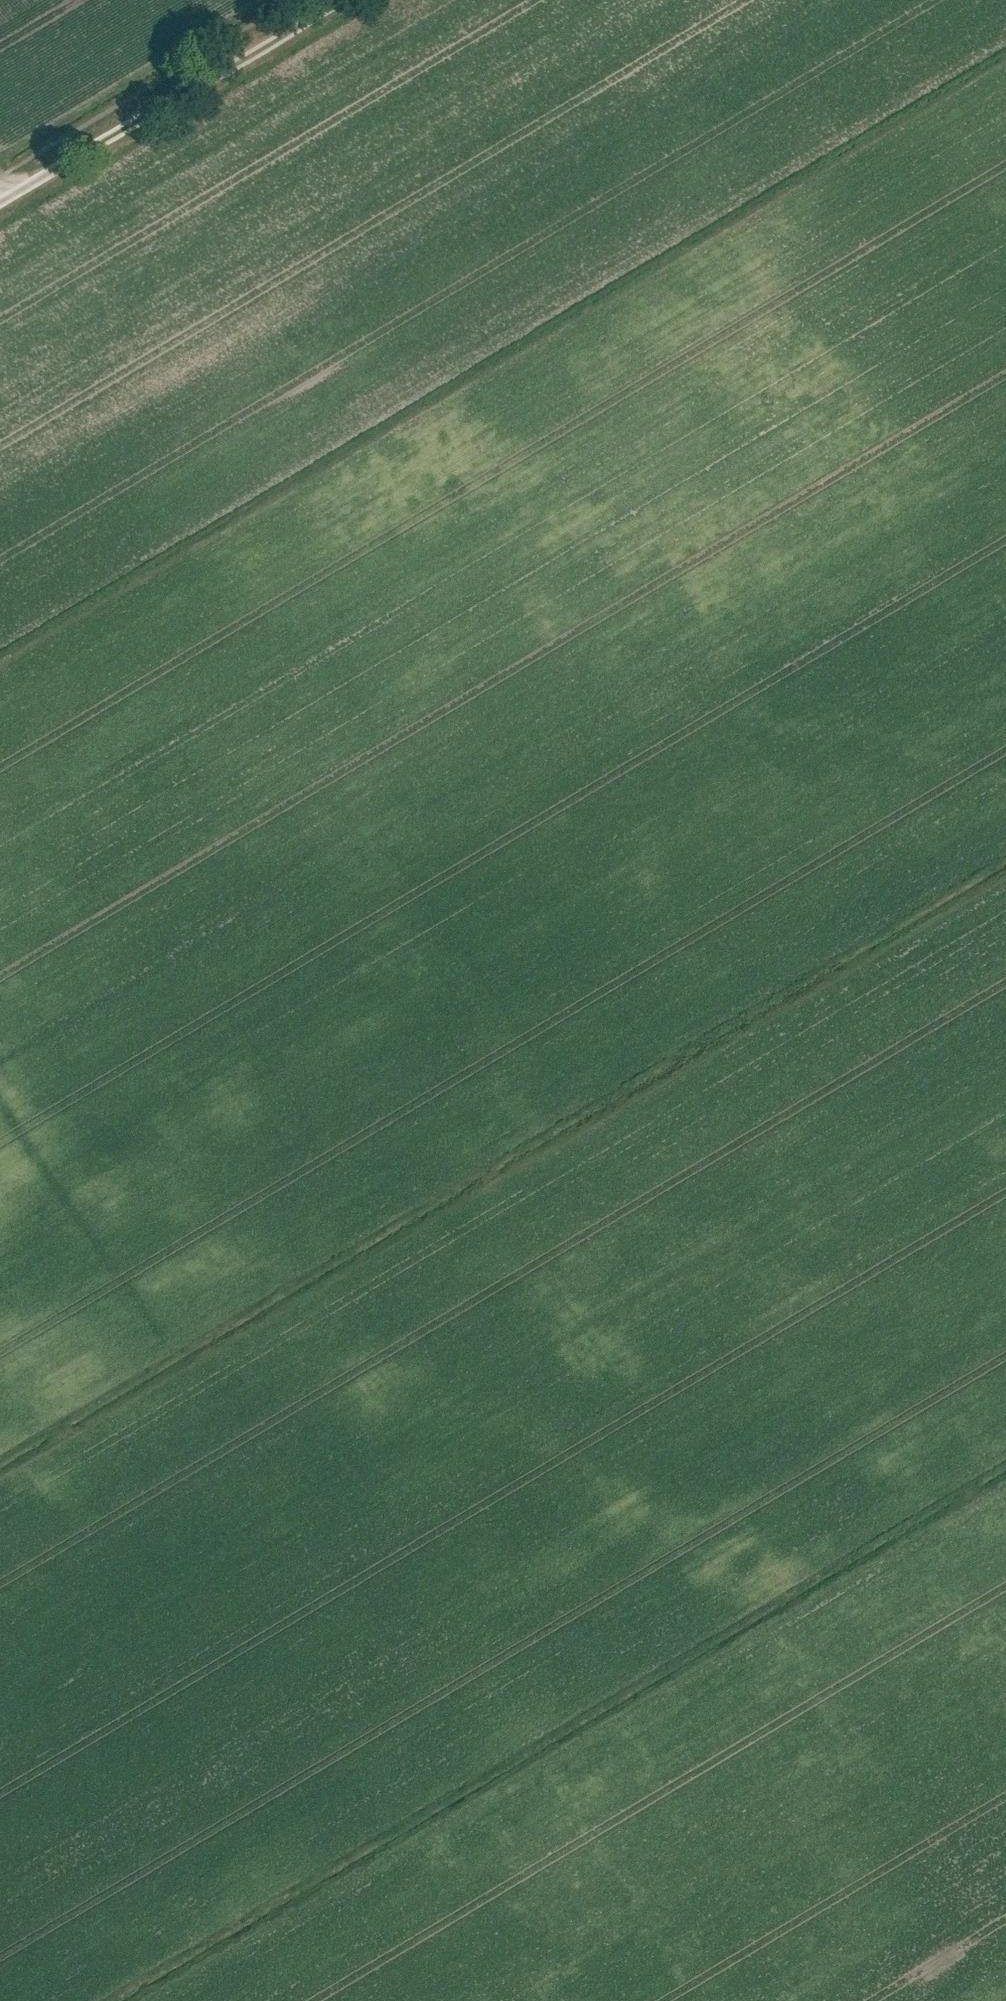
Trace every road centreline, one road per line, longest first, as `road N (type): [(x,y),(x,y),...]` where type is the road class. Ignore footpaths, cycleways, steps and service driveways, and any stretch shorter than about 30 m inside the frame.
road 1 (track): [(0,203),(341,0)]

